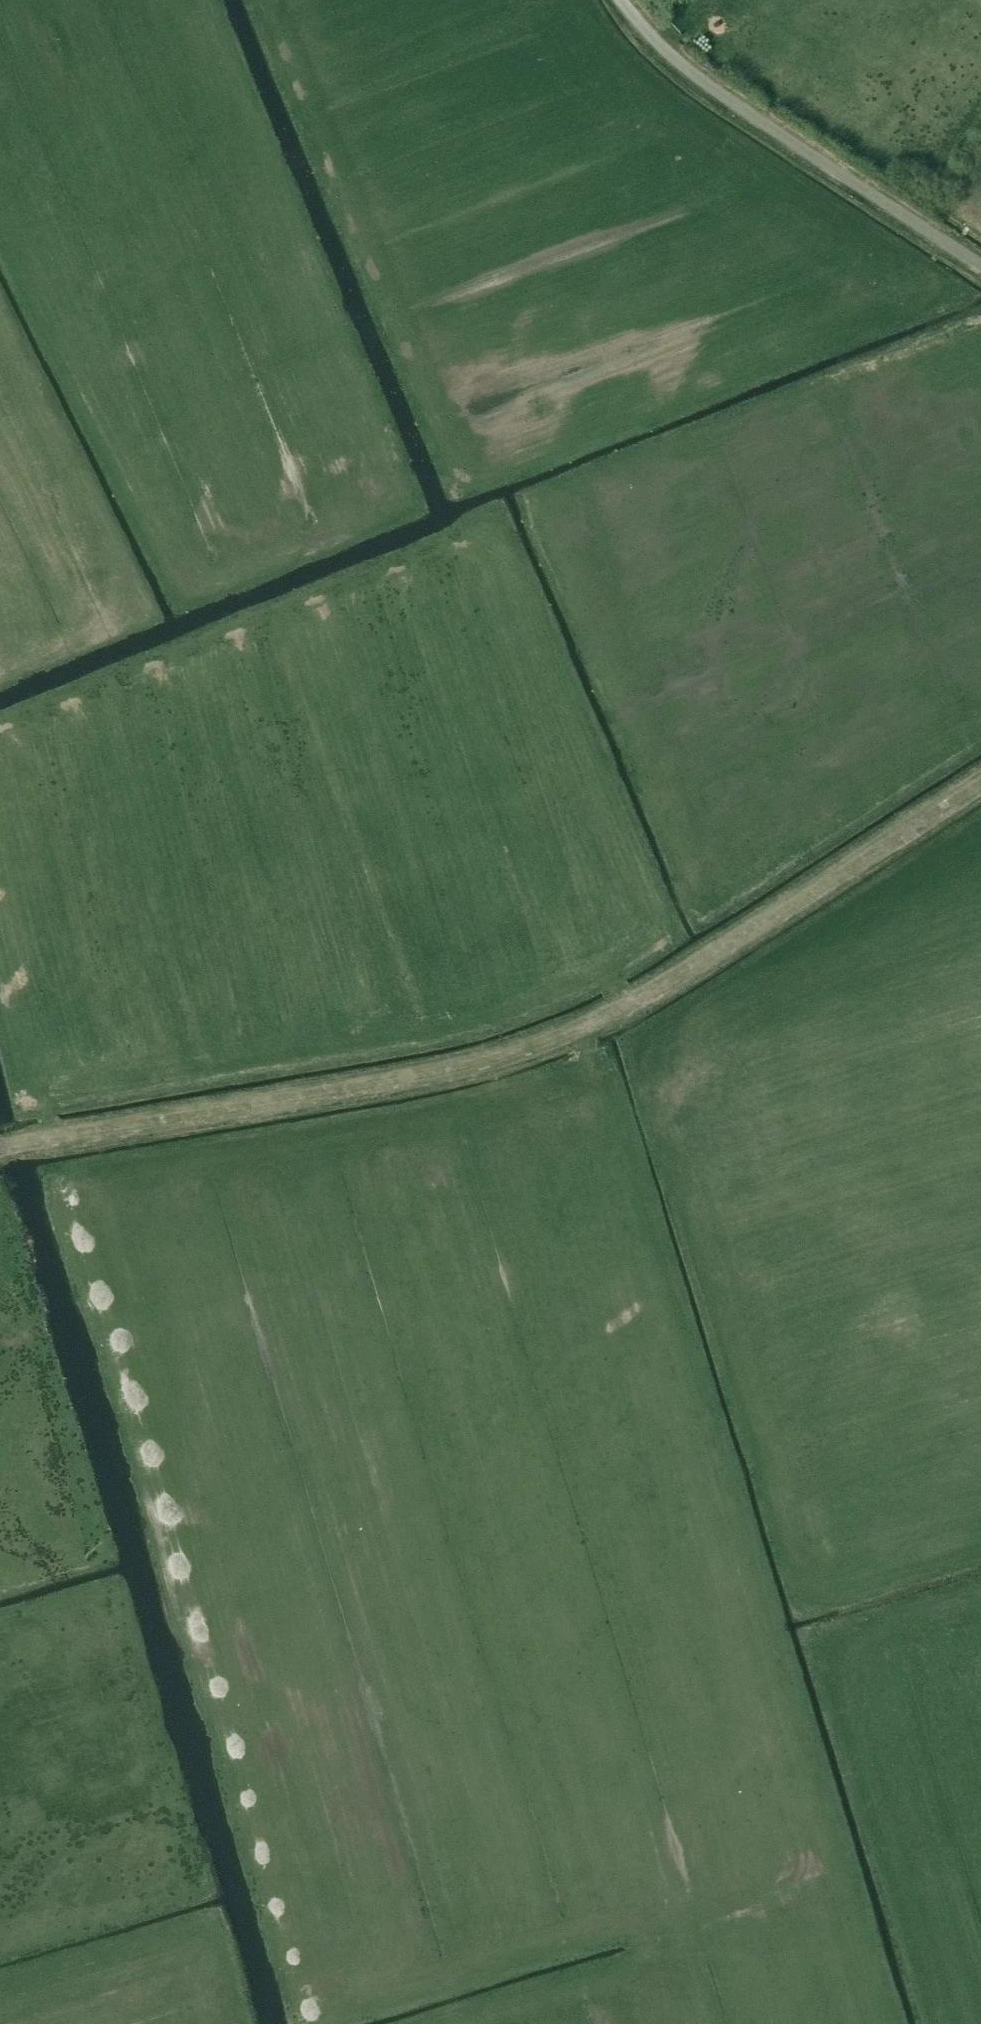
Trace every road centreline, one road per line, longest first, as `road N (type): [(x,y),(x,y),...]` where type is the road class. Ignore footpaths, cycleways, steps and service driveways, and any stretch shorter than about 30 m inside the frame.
road 1 (track): [(980,781),(709,956),(575,1031),(480,1059),(0,1147)]
road 2 (unclassified): [(980,261),(654,50),(623,0)]

